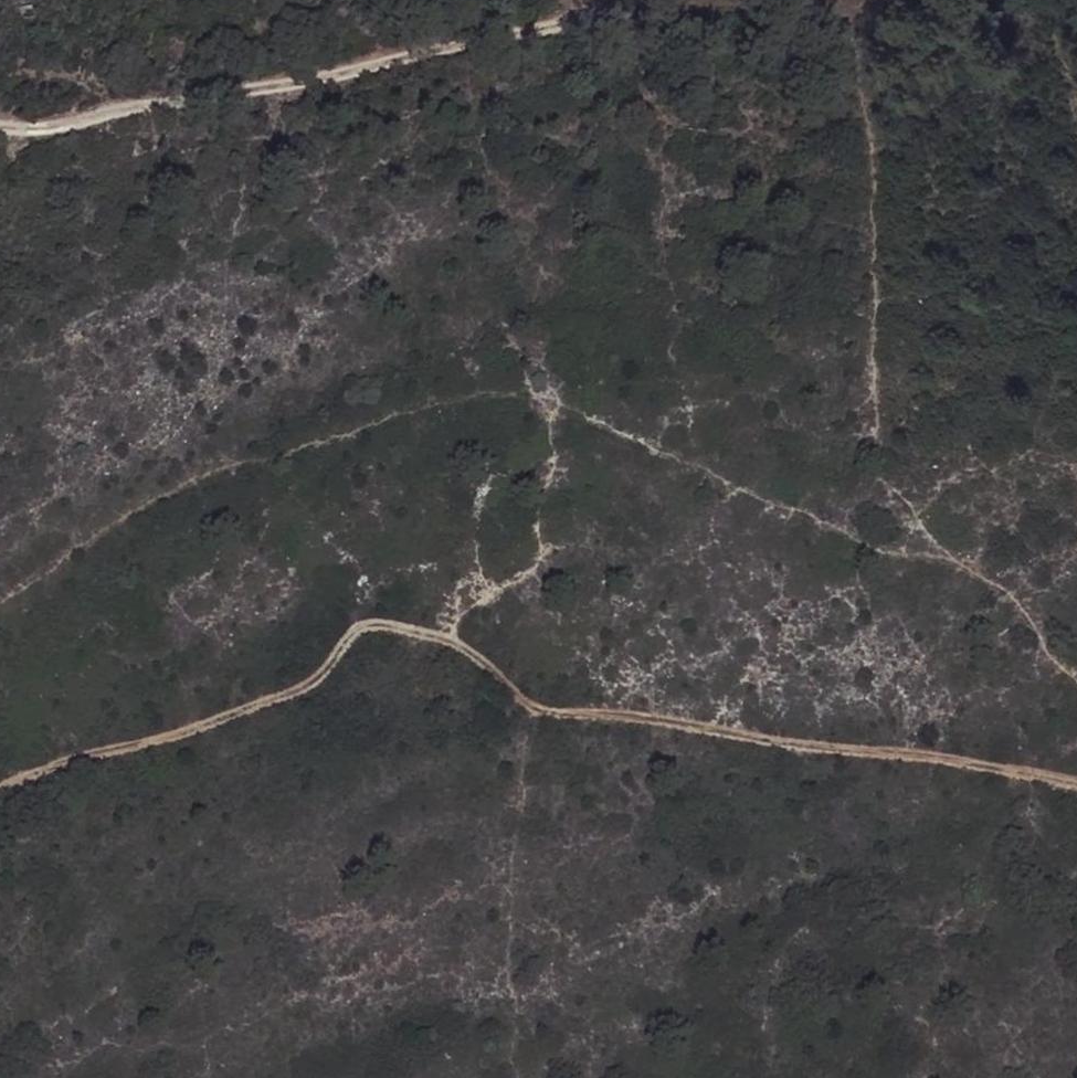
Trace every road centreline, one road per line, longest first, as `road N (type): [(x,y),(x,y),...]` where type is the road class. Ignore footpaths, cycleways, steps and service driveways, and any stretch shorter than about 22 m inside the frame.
road 1 (track): [(1076,784),(608,715),(529,721),(450,636),(378,623),(348,636),(324,674),(300,689),(176,737),(0,786)]
road 2 (track): [(597,0),(574,18),(158,105),(0,129)]

